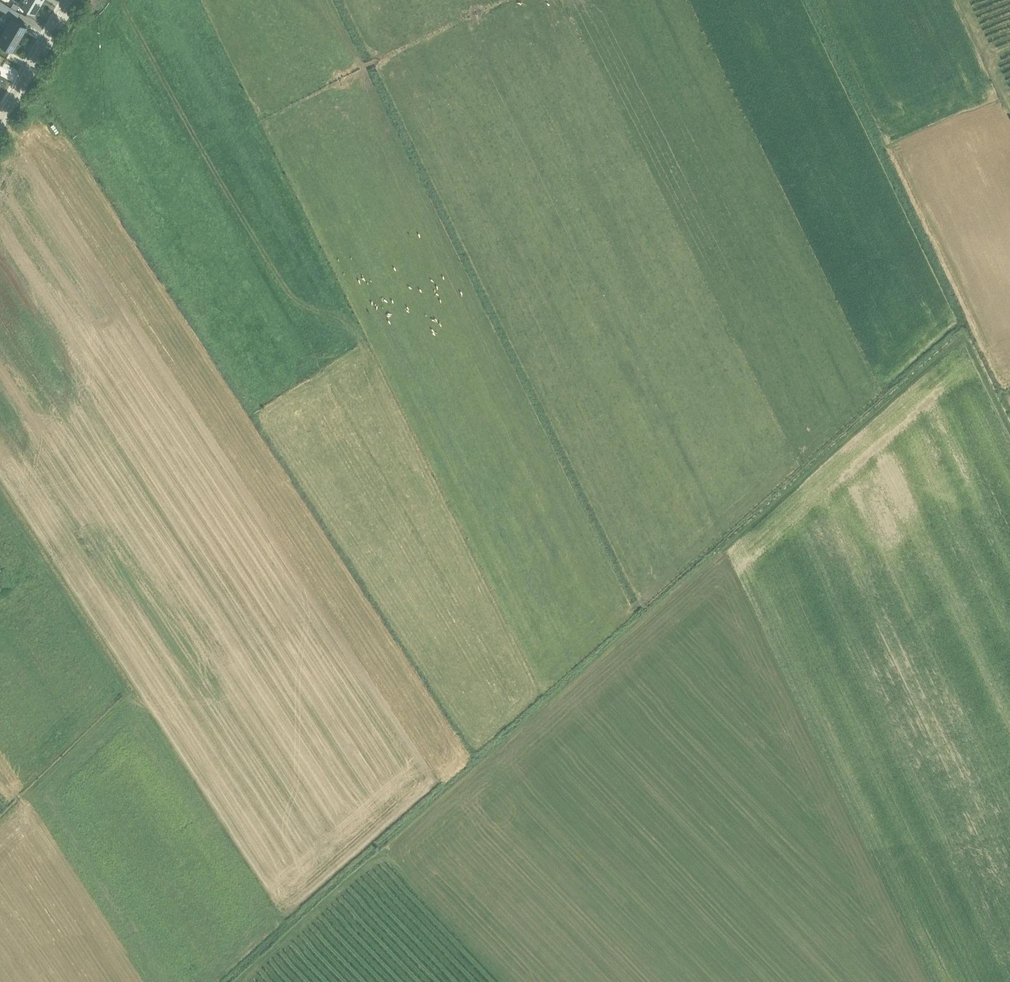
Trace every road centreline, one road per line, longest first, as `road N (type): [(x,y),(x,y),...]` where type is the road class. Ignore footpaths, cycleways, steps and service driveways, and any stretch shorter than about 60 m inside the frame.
road 1 (tertiary): [(72,0),(0,125)]

